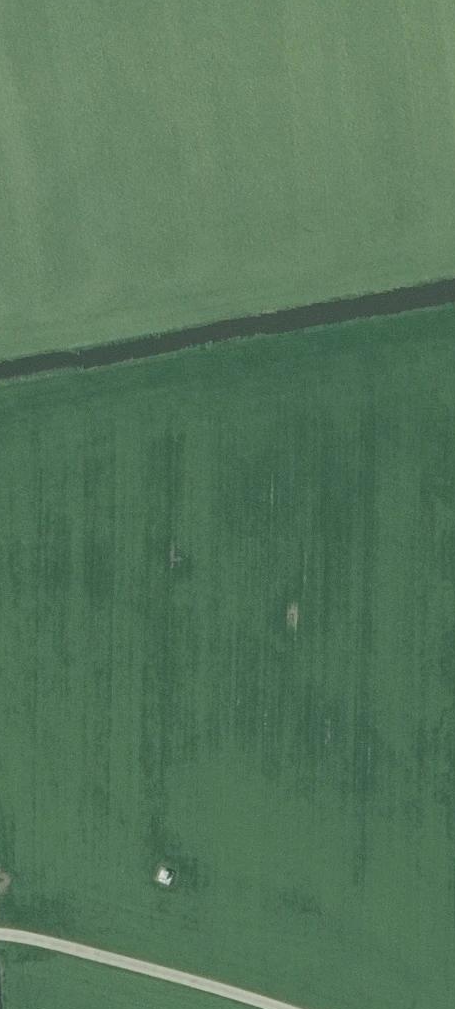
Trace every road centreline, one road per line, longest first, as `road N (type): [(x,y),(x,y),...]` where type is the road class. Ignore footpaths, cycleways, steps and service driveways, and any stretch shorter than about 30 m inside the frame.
road 1 (unclassified): [(0,935),(289,1008)]

